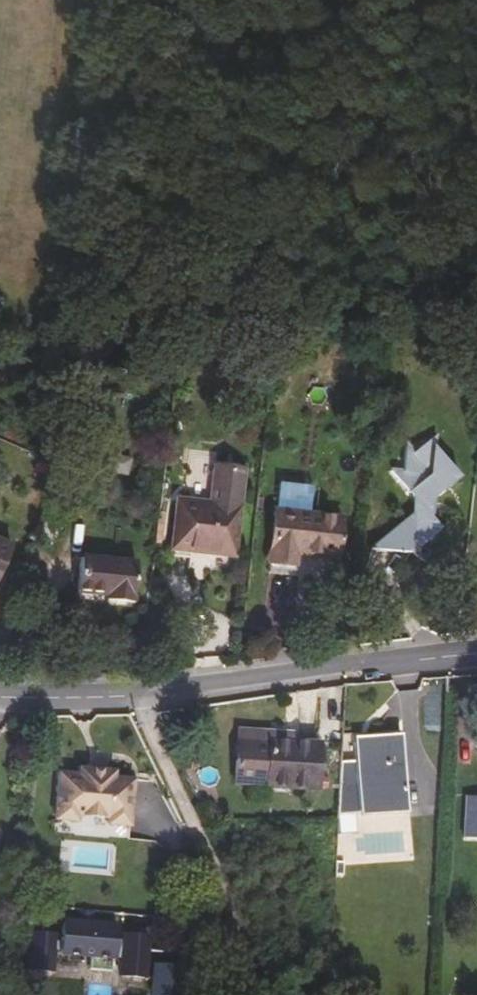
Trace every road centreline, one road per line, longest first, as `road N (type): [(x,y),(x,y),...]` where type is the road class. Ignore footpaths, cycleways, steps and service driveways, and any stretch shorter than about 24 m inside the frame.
road 1 (residential): [(476,658),(166,692),(0,696)]

